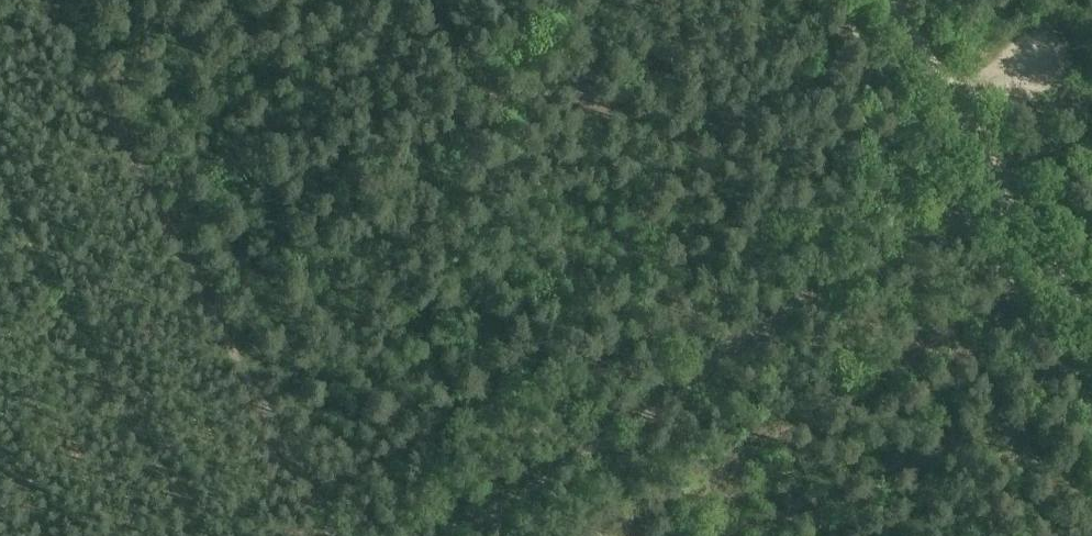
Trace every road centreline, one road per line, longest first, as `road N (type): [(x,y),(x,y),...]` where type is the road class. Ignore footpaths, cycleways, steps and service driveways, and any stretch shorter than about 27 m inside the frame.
road 1 (track): [(941,235),(486,514)]
road 2 (track): [(152,200),(331,535)]
road 3 (track): [(46,0),(152,200)]
road 4 (track): [(1006,190),(891,0)]
road 5 (track): [(1091,331),(1006,190)]

